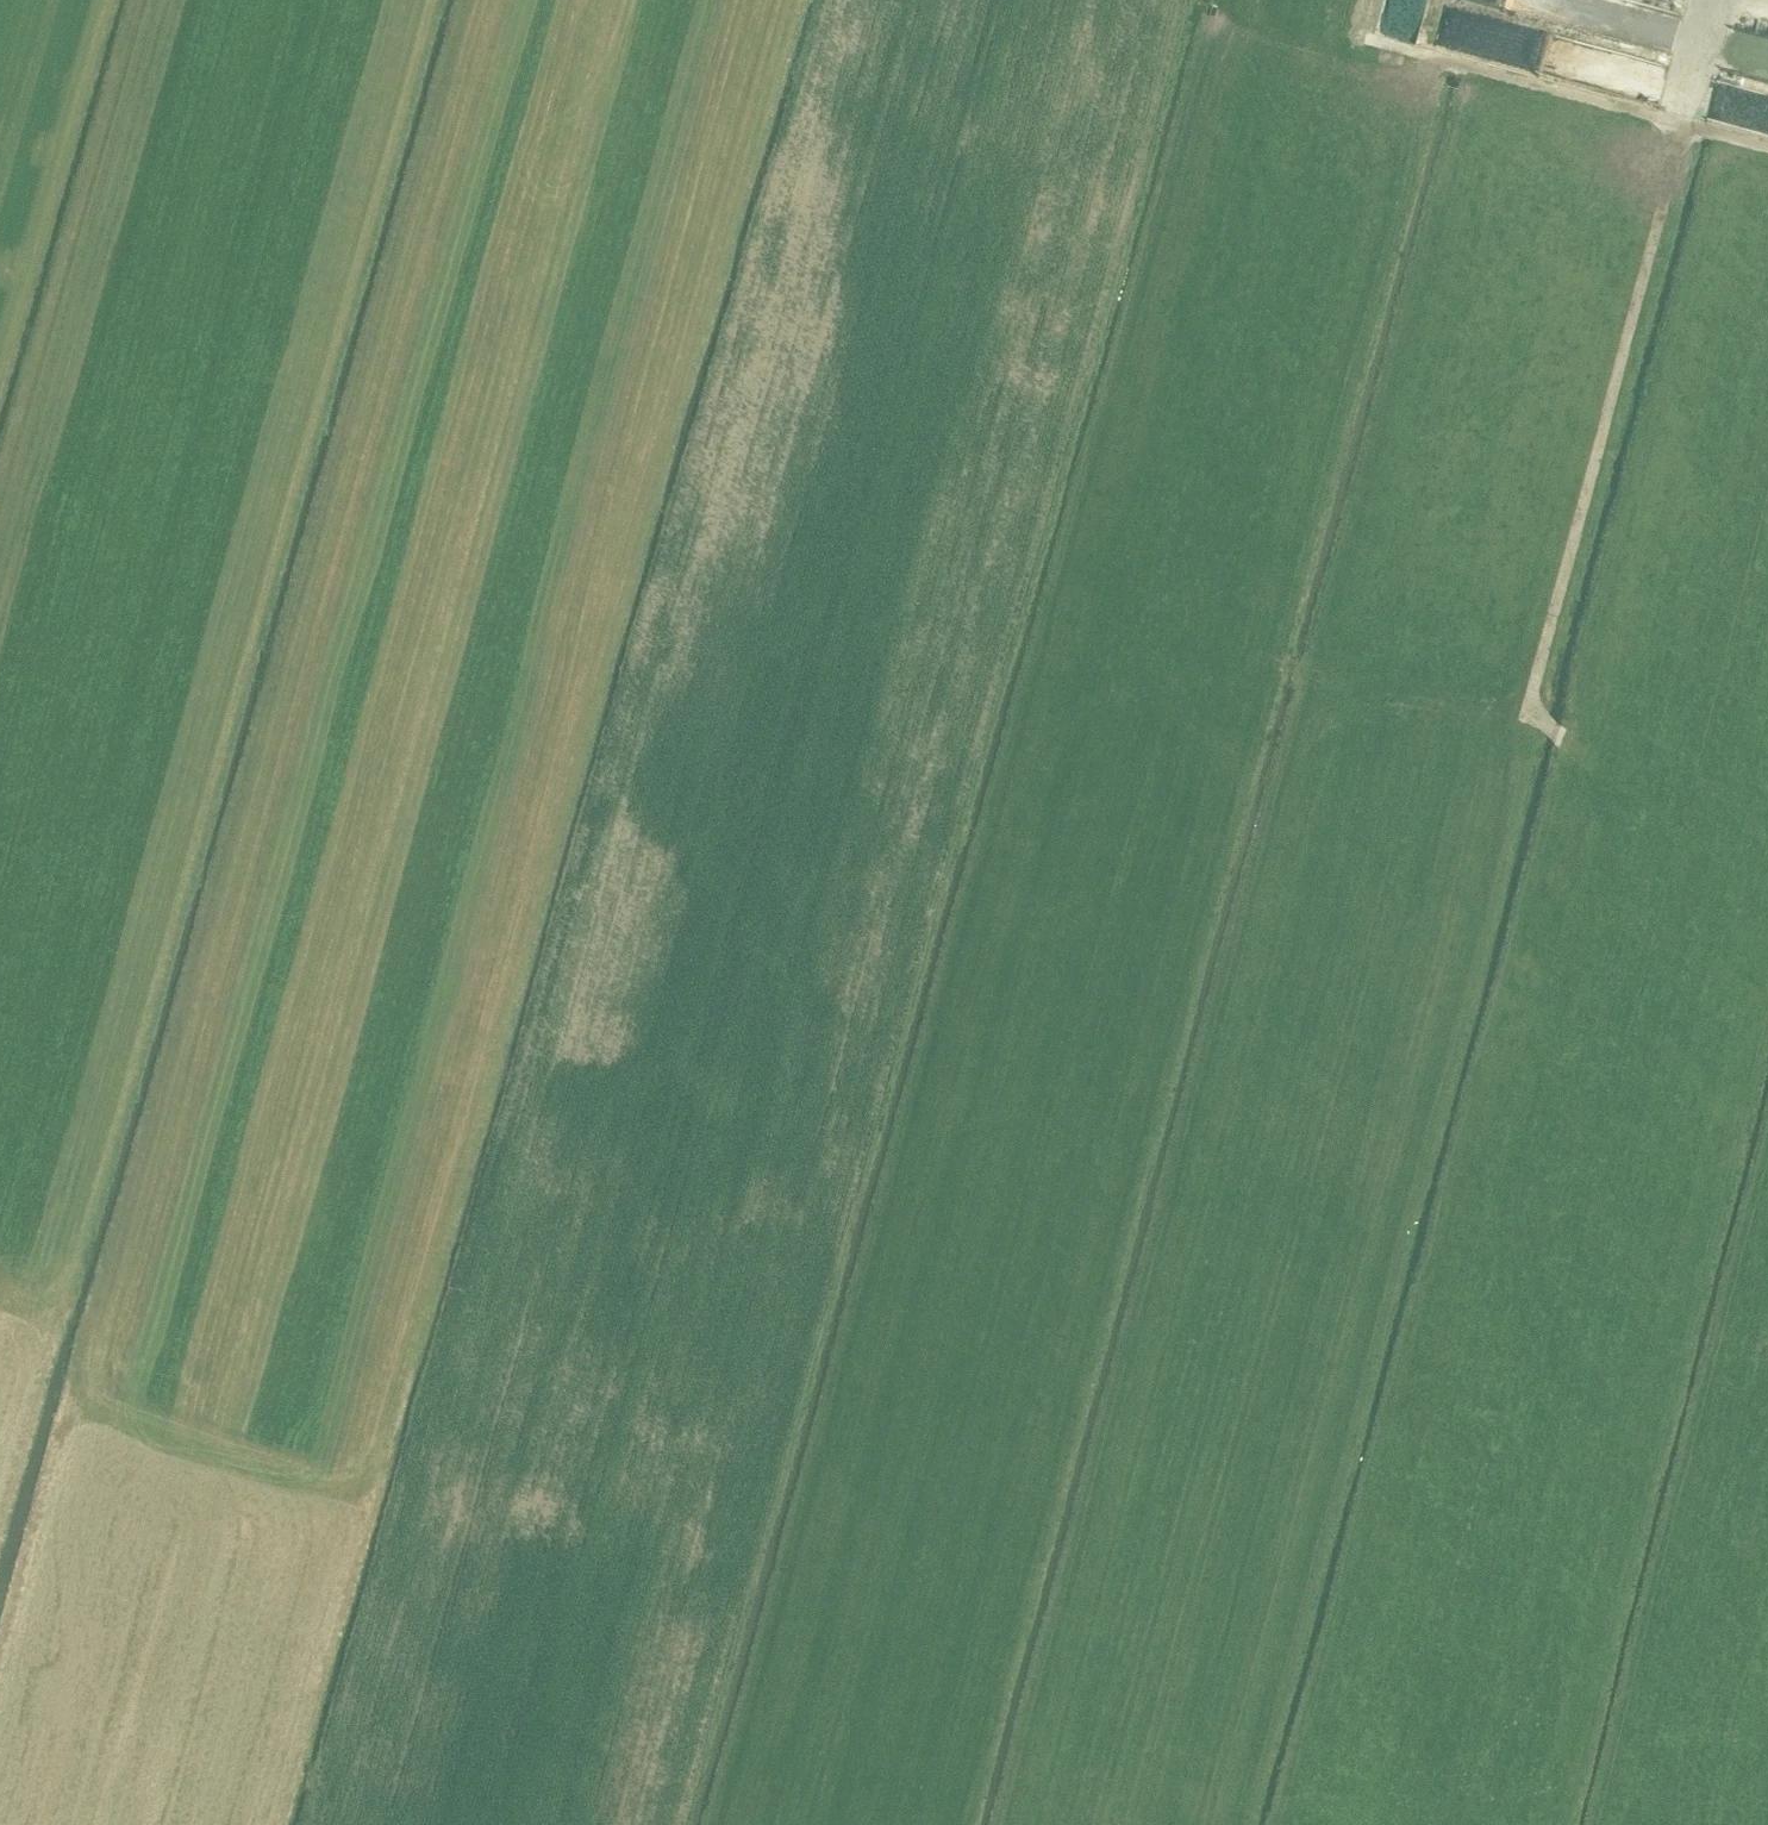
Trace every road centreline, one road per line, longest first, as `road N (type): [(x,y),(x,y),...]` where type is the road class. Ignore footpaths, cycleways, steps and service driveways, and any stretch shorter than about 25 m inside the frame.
road 1 (track): [(1565,742),(1531,712),(1681,128),(1414,44),(1426,0)]
road 2 (track): [(1681,128),(1706,0)]

